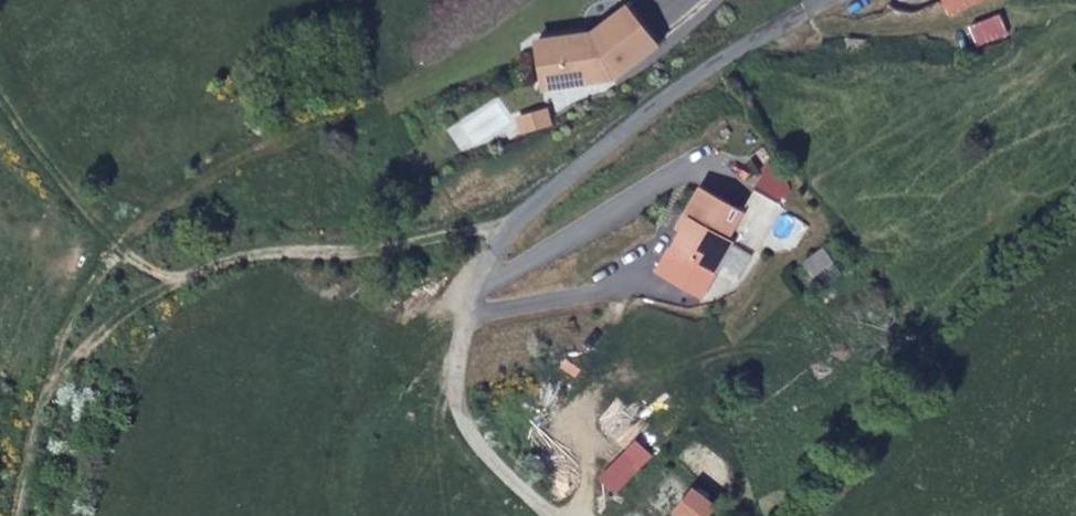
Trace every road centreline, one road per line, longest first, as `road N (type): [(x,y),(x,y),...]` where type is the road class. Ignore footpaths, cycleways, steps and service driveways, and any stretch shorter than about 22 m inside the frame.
road 1 (track): [(17,515),(53,357),(87,283),(121,247),(181,193),(462,60),(555,0)]
road 2 (track): [(501,238),(468,228),(399,249),(302,252),(168,279),(121,247),(39,150),(0,86)]
road 3 (unclassified): [(466,326),(484,269),(521,217),(654,107),(827,0)]
road 4 (track): [(43,402),(135,306),(177,279)]

